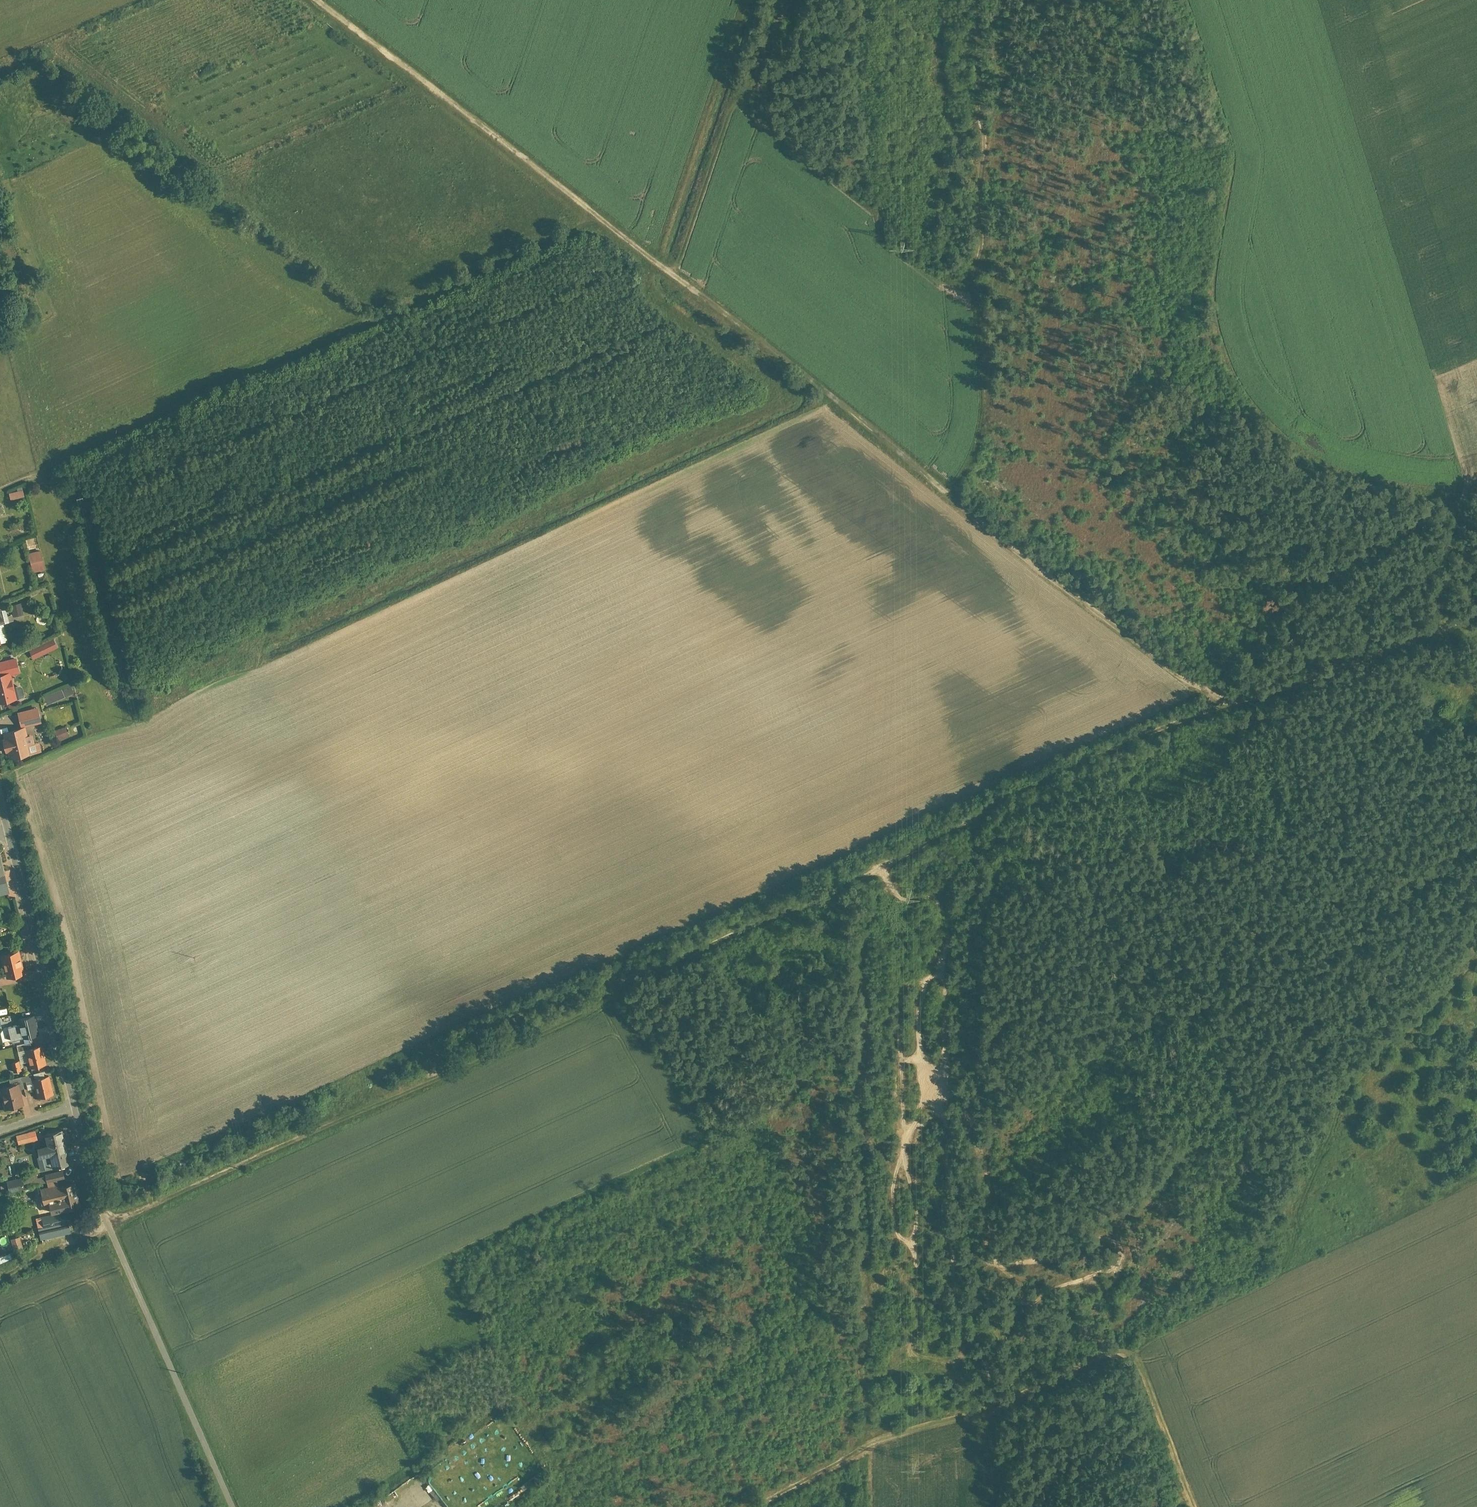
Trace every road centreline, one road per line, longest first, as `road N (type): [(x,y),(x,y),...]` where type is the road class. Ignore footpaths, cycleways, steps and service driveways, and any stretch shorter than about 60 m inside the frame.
road 1 (track): [(107,1232),(1215,713),(1476,620)]
road 2 (residential): [(74,1106),(102,1220),(223,1506)]
road 3 (residential): [(8,833),(74,1106)]

